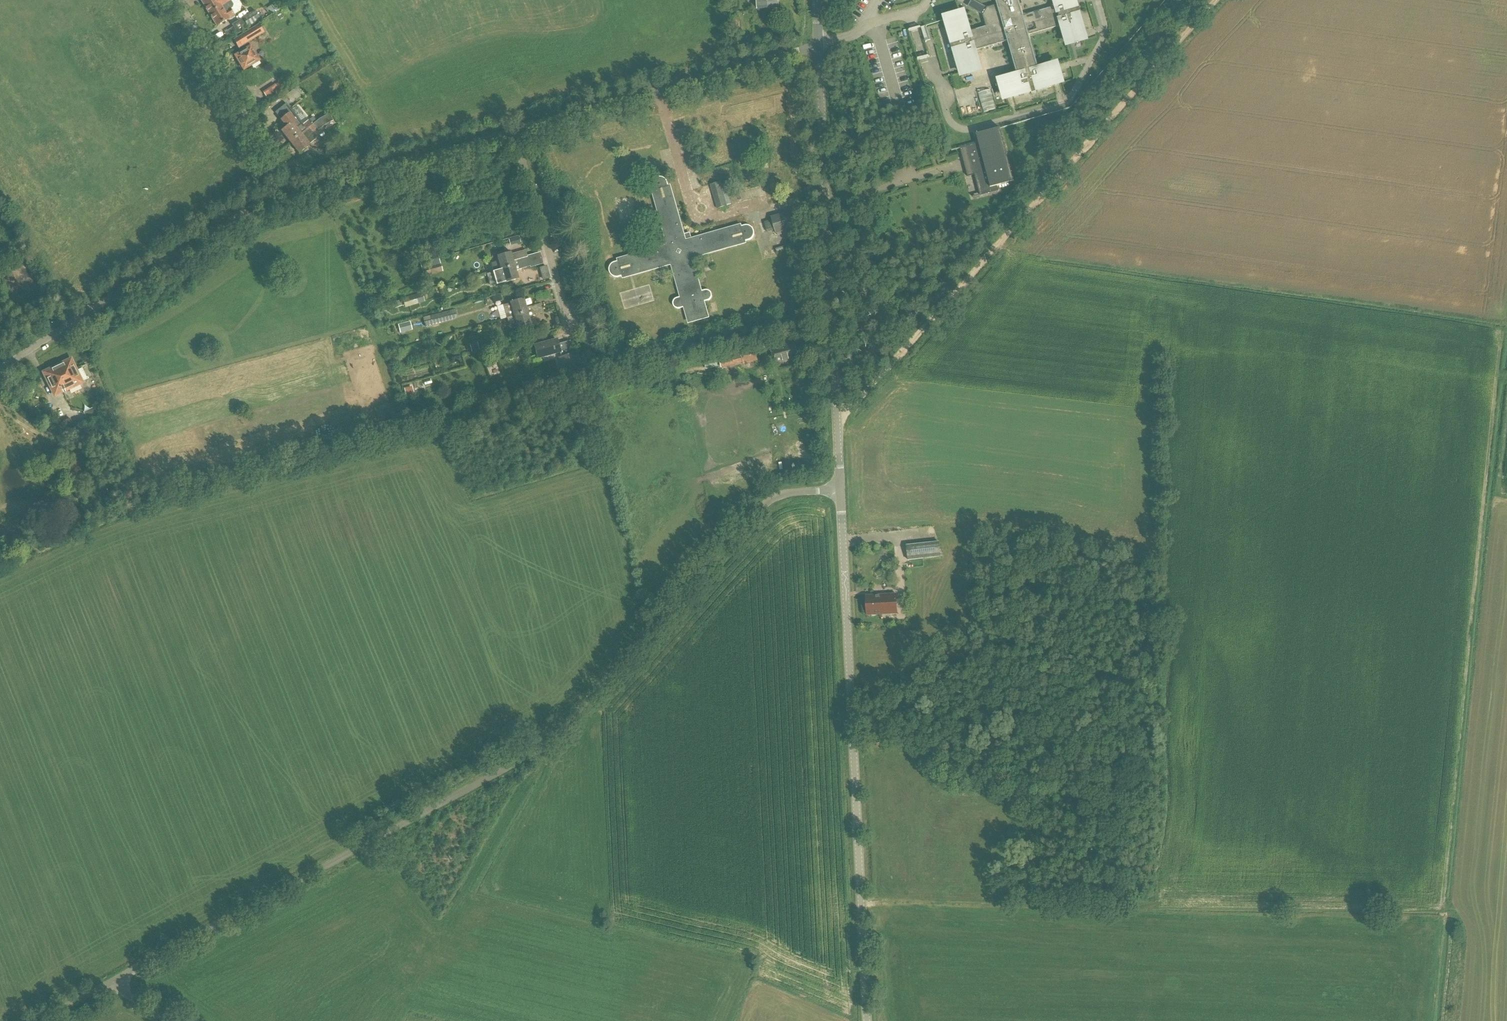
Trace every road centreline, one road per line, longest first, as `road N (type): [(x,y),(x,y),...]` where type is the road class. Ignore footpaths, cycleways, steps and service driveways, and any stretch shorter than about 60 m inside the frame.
road 1 (unclassified): [(109,983),(519,767),(555,740),(759,508),(792,492),(841,490)]
road 2 (track): [(1218,0),(838,416)]
road 3 (tertiary): [(868,1020),(841,490)]
road 4 (tertiary): [(841,490),(818,46)]
road 5 (unclassified): [(0,364),(232,218),(293,195)]
road 6 (unclassified): [(513,133),(818,46)]
road 7 (track): [(1442,911),(1157,905),(1161,880)]
road 8 (track): [(1157,905),(862,903)]
road 9 (unclassified): [(293,195),(513,133)]
road 10 (unclassified): [(293,195),(176,0)]
road 11 (unclassified): [(513,133),(572,334)]

